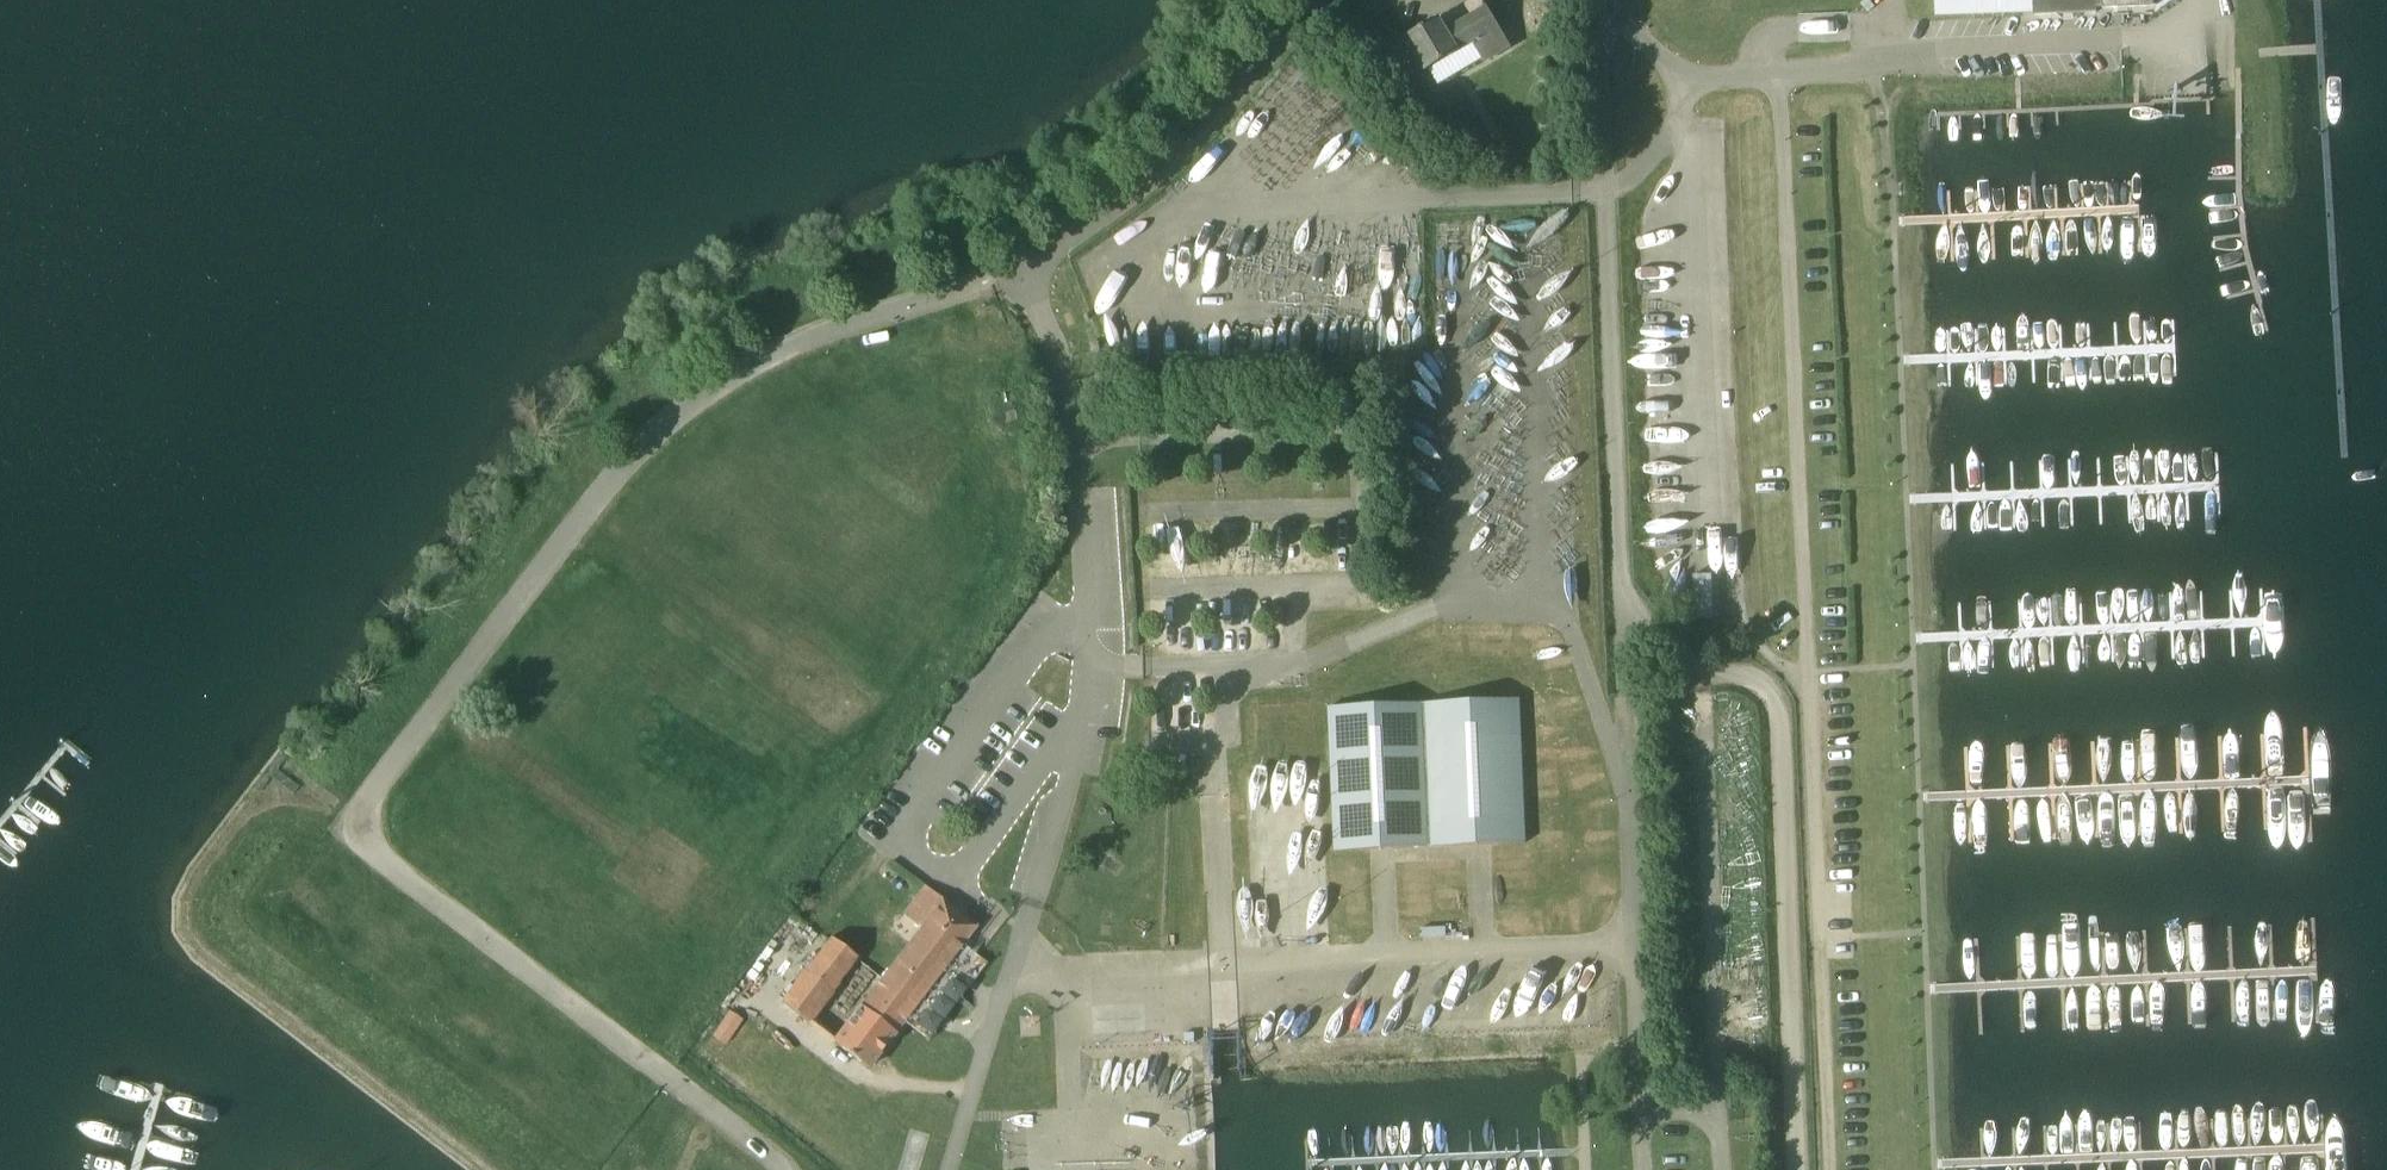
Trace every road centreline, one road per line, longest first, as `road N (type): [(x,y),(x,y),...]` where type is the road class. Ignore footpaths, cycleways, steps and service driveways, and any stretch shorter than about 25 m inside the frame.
road 1 (unclassified): [(1064,382),(1025,269),(1120,210),(1195,142),(1319,0)]

